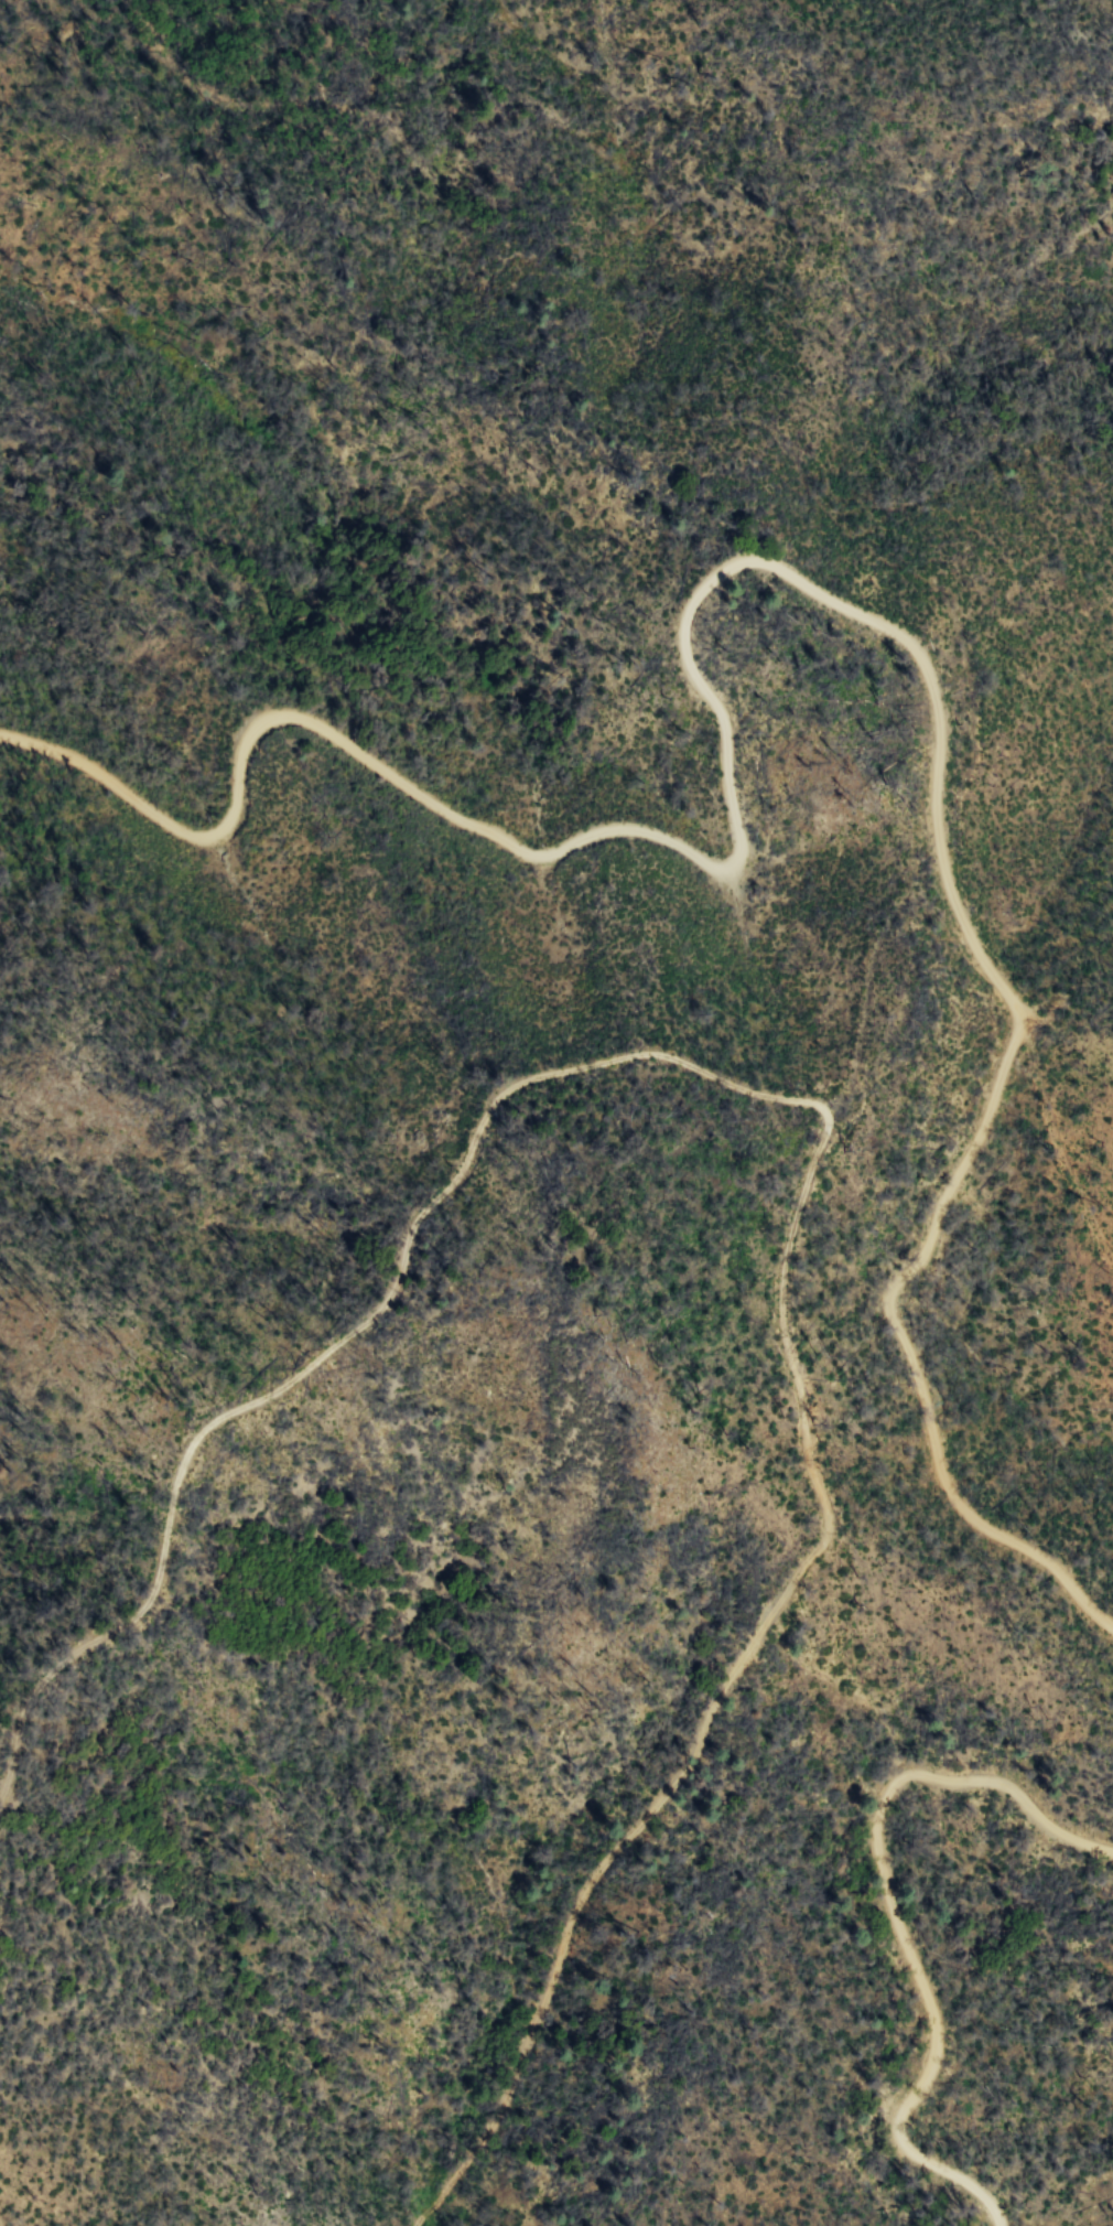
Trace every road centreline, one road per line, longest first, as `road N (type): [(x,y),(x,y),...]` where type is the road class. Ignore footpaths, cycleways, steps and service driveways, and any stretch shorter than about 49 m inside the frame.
road 1 (tertiary): [(1112,1625),(958,1494),(895,1300),(896,1281),(928,1238),(987,1111),(1018,1023),(954,901),(938,809),(937,702),(903,638),(761,564),(728,578),(701,605),(690,626),(689,664),(724,714),(732,741),(741,846),(725,862),(630,826),(525,847),(301,719),(261,727),(247,751),(231,820),(205,829),(71,759),(0,738)]
road 2 (tertiary): [(1002,2225),(982,2195),(899,2133),(930,2072),(938,2030),(882,1850),(885,1784),(899,1761),(912,1756),(1007,1774),(1060,1829),(1112,1849)]

